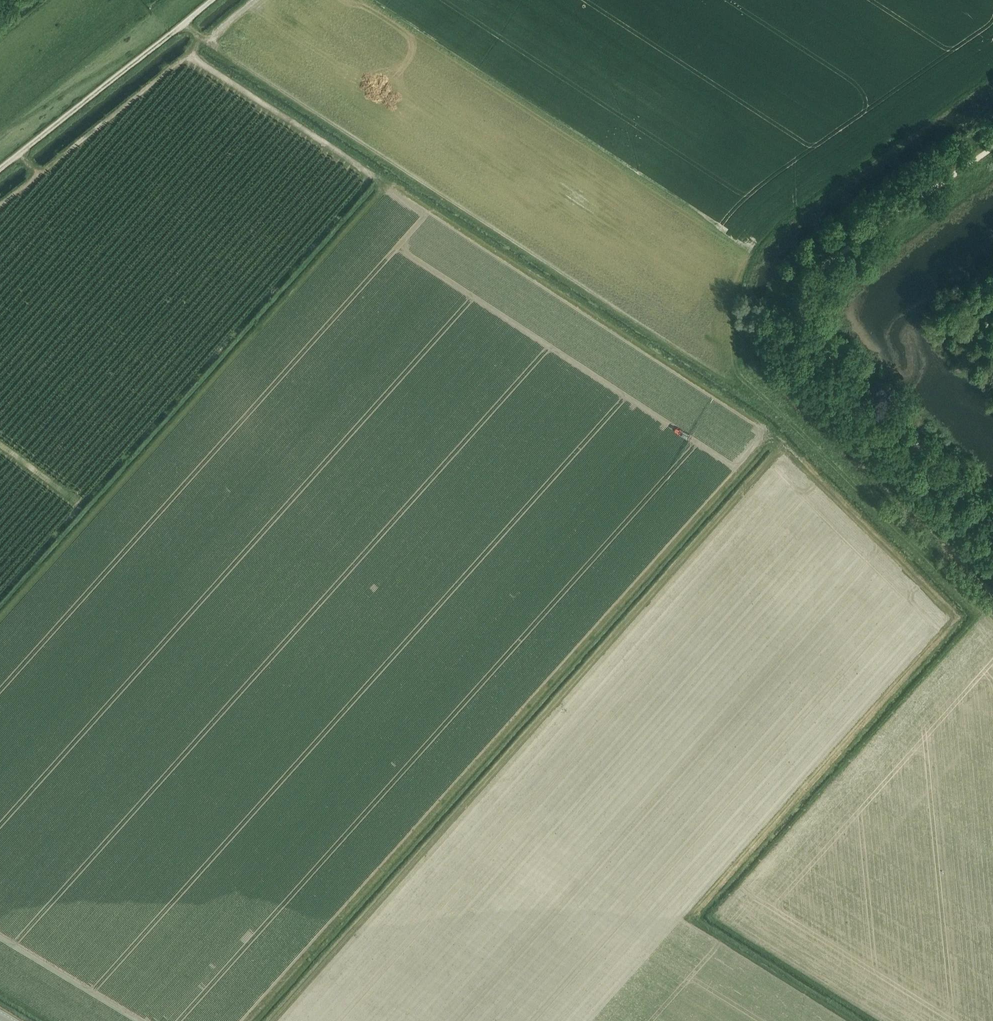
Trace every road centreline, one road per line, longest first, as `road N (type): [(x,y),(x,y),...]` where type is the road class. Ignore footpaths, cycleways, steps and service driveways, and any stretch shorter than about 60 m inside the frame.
road 1 (track): [(241,1020),(766,441),(761,424)]
road 2 (track): [(0,204),(180,60),(193,58),(368,172)]
road 3 (unclassified): [(0,170),(213,0)]

